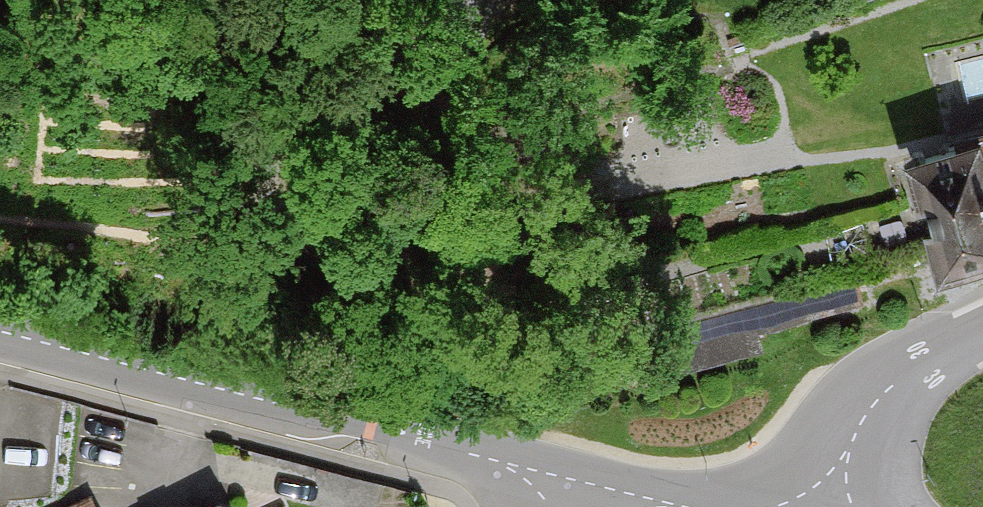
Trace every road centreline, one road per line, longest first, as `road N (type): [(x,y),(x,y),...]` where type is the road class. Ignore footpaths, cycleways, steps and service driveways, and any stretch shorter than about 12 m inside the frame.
road 1 (track): [(754,73),(796,93),(836,130),(831,147),(344,241),(288,229),(269,191),(282,140),(316,102),(357,80),(432,61),(456,45),(469,21),(467,0)]
road 2 (residential): [(0,332),(591,487)]
road 3 (residential): [(828,504),(854,430),(895,377),(982,333)]

